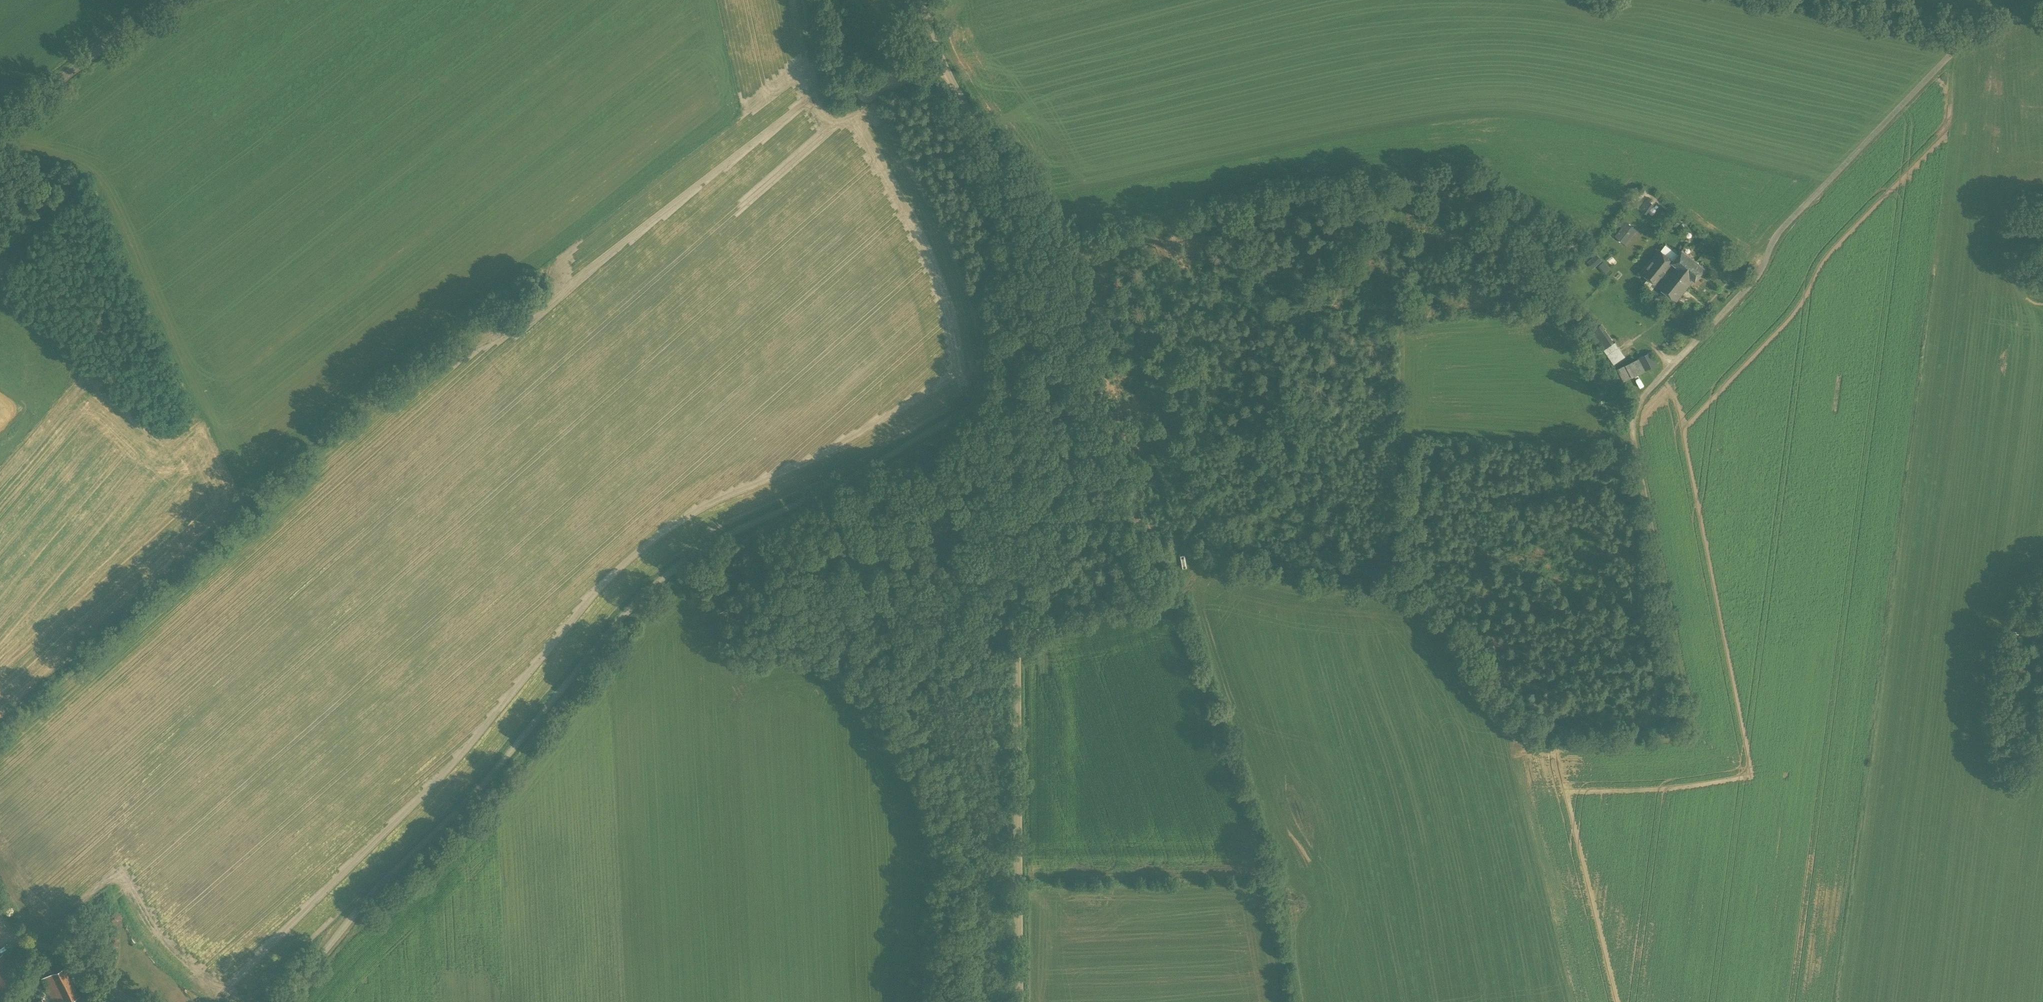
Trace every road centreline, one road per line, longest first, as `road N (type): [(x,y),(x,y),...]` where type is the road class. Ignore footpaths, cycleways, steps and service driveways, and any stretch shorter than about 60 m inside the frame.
road 1 (unclassified): [(282,1001),(364,901),(489,776),(627,609),(676,566),(985,400),(1014,395)]
road 2 (track): [(1015,628),(1169,596),(1189,554),(1294,584),(1397,588),(1402,172)]
road 3 (unclassified): [(1021,1001),(1014,395)]
road 4 (unclassified): [(1014,395),(1008,197),(984,134),(942,68),(922,0)]
road 5 (tertiary): [(0,132),(171,0)]

